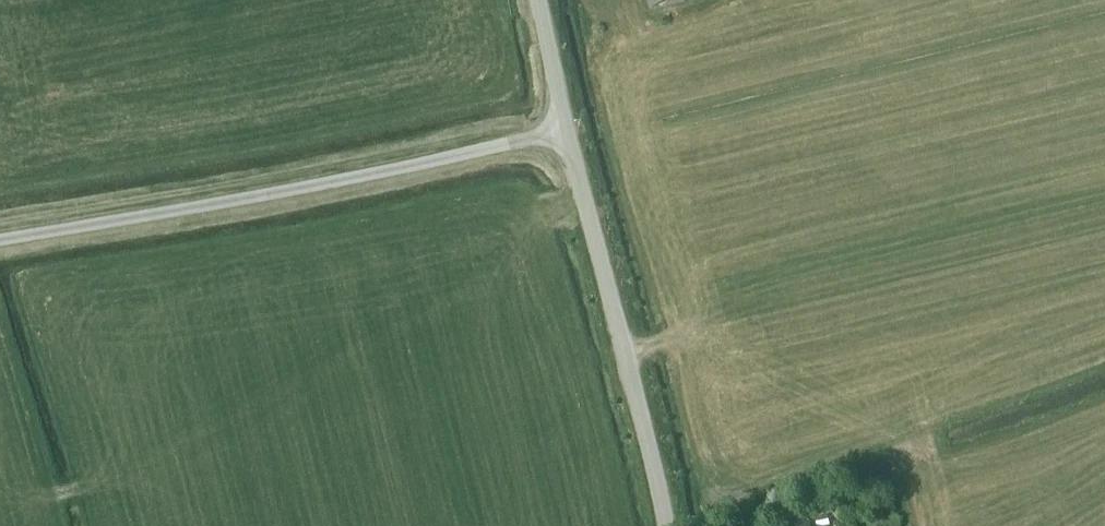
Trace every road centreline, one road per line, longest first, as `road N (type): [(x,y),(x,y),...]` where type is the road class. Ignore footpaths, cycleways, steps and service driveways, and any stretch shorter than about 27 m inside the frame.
road 1 (unclassified): [(566,128),(323,184),(0,240)]
road 2 (unclassified): [(667,525),(566,128)]
road 3 (unclassified): [(566,128),(539,0)]

